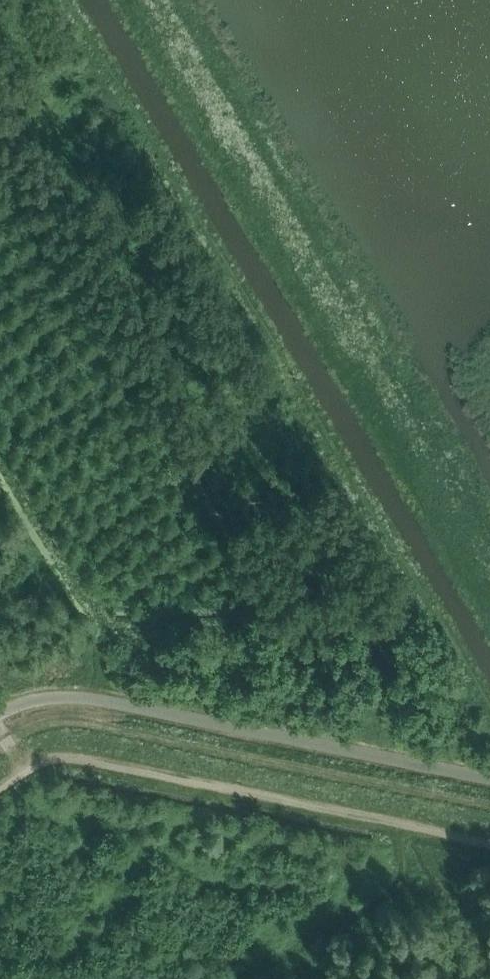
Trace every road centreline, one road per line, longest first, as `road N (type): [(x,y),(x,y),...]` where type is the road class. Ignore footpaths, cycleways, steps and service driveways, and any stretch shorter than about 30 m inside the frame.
road 1 (track): [(180,0),(489,519)]

